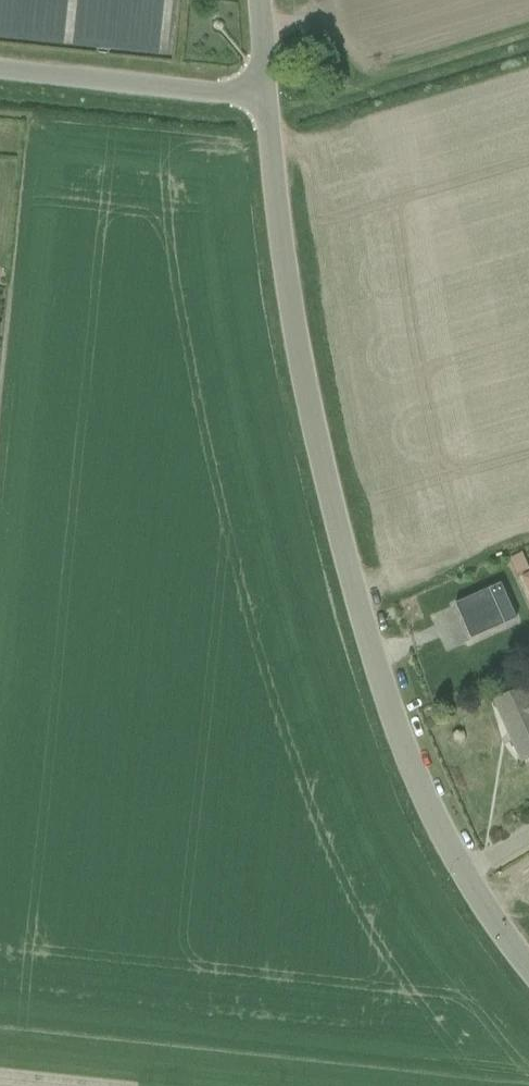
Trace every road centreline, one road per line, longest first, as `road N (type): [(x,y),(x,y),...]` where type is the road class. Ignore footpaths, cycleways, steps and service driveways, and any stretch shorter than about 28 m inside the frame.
road 1 (unclassified): [(528,970),(463,875),(410,766),(363,627),(305,394),(264,98)]
road 2 (track): [(264,98),(300,106),(528,37)]
road 3 (unclassified): [(264,98),(0,71)]

